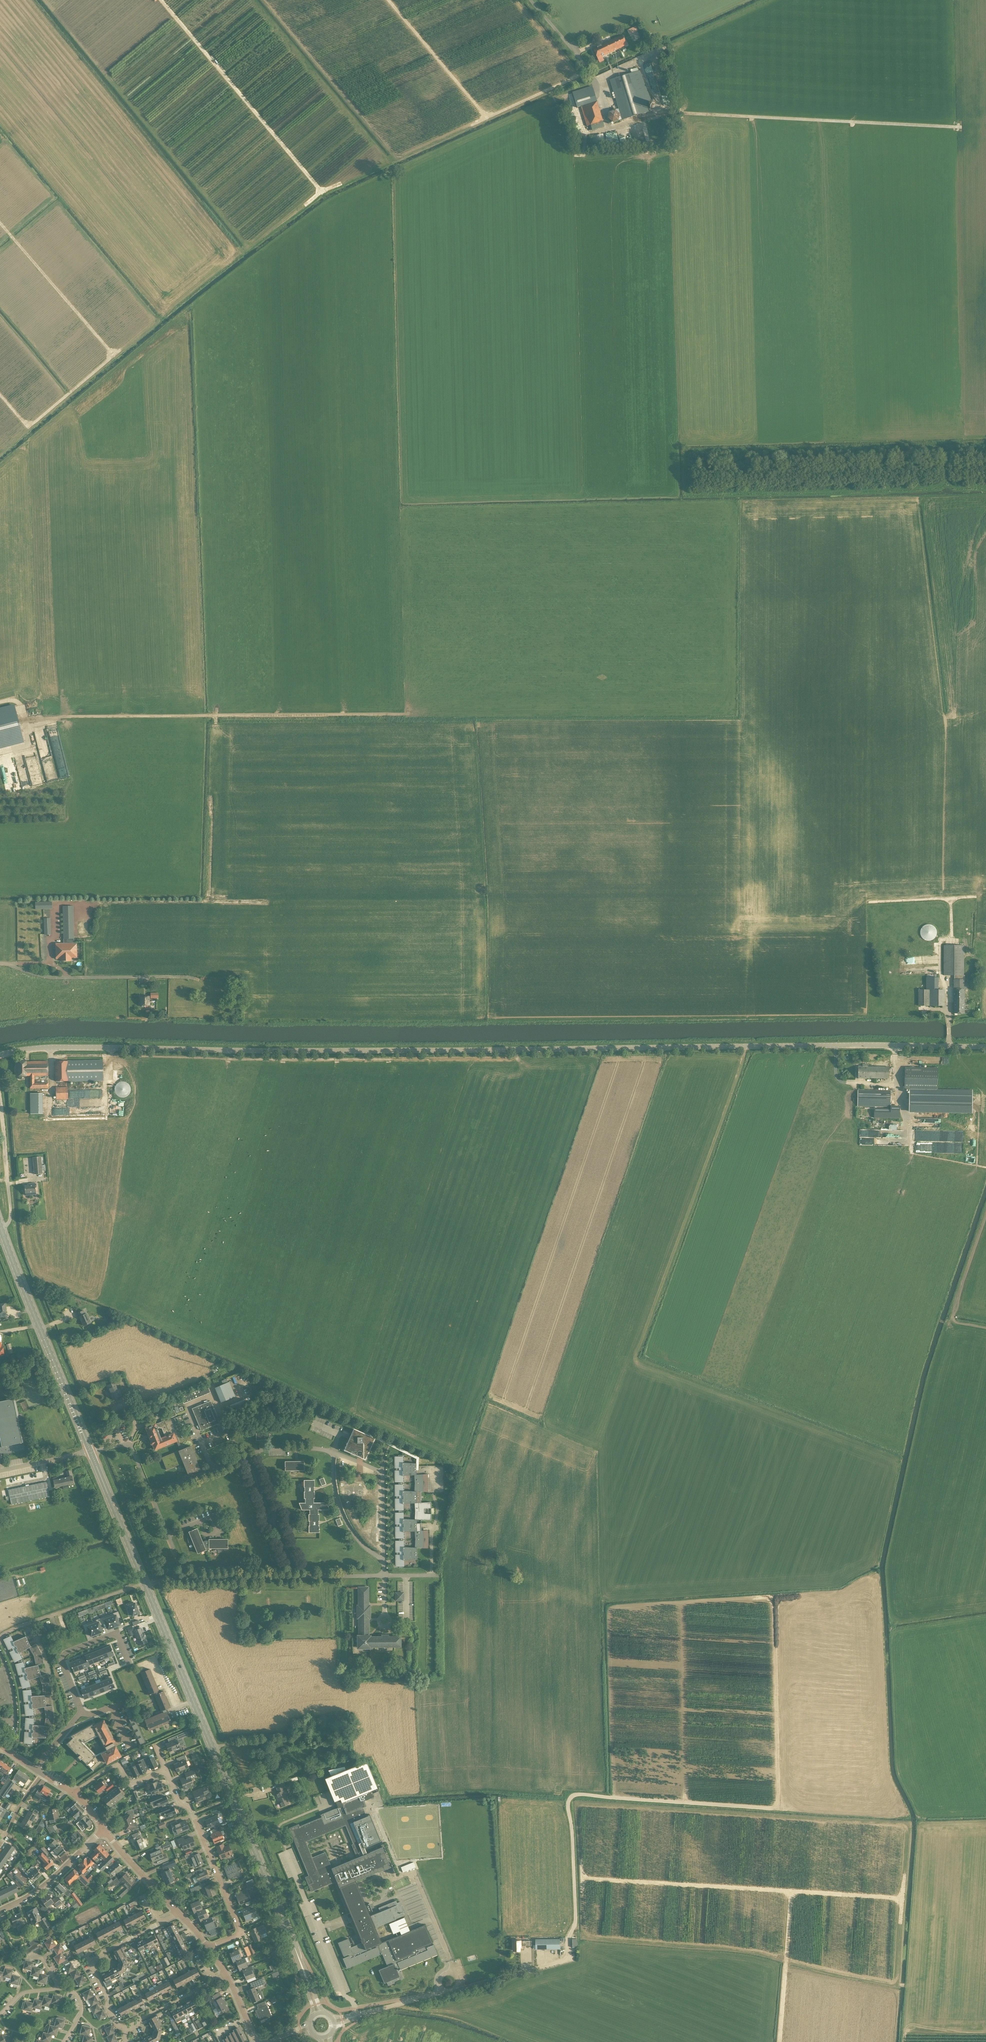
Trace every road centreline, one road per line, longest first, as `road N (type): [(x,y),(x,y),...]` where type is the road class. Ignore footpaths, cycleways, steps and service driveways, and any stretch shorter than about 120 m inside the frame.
road 1 (tertiary): [(0,1056),(57,1047),(985,1047)]
road 2 (secondary): [(294,1946),(91,1452)]
road 3 (track): [(779,1809),(573,1795),(576,1921),(569,1938)]
road 4 (secondary): [(91,1452),(0,1226)]
road 5 (residential): [(209,1947),(241,1934),(166,1771)]
road 6 (residential): [(126,2027),(107,2005),(94,1962),(178,1914)]
road 7 (residential): [(80,1712),(65,1653),(118,1633),(129,1663)]
road 8 (residential): [(64,2041),(81,2011),(73,1991),(23,1993),(0,2014)]
road 9 (residential): [(0,1913),(53,1880),(103,1829)]

